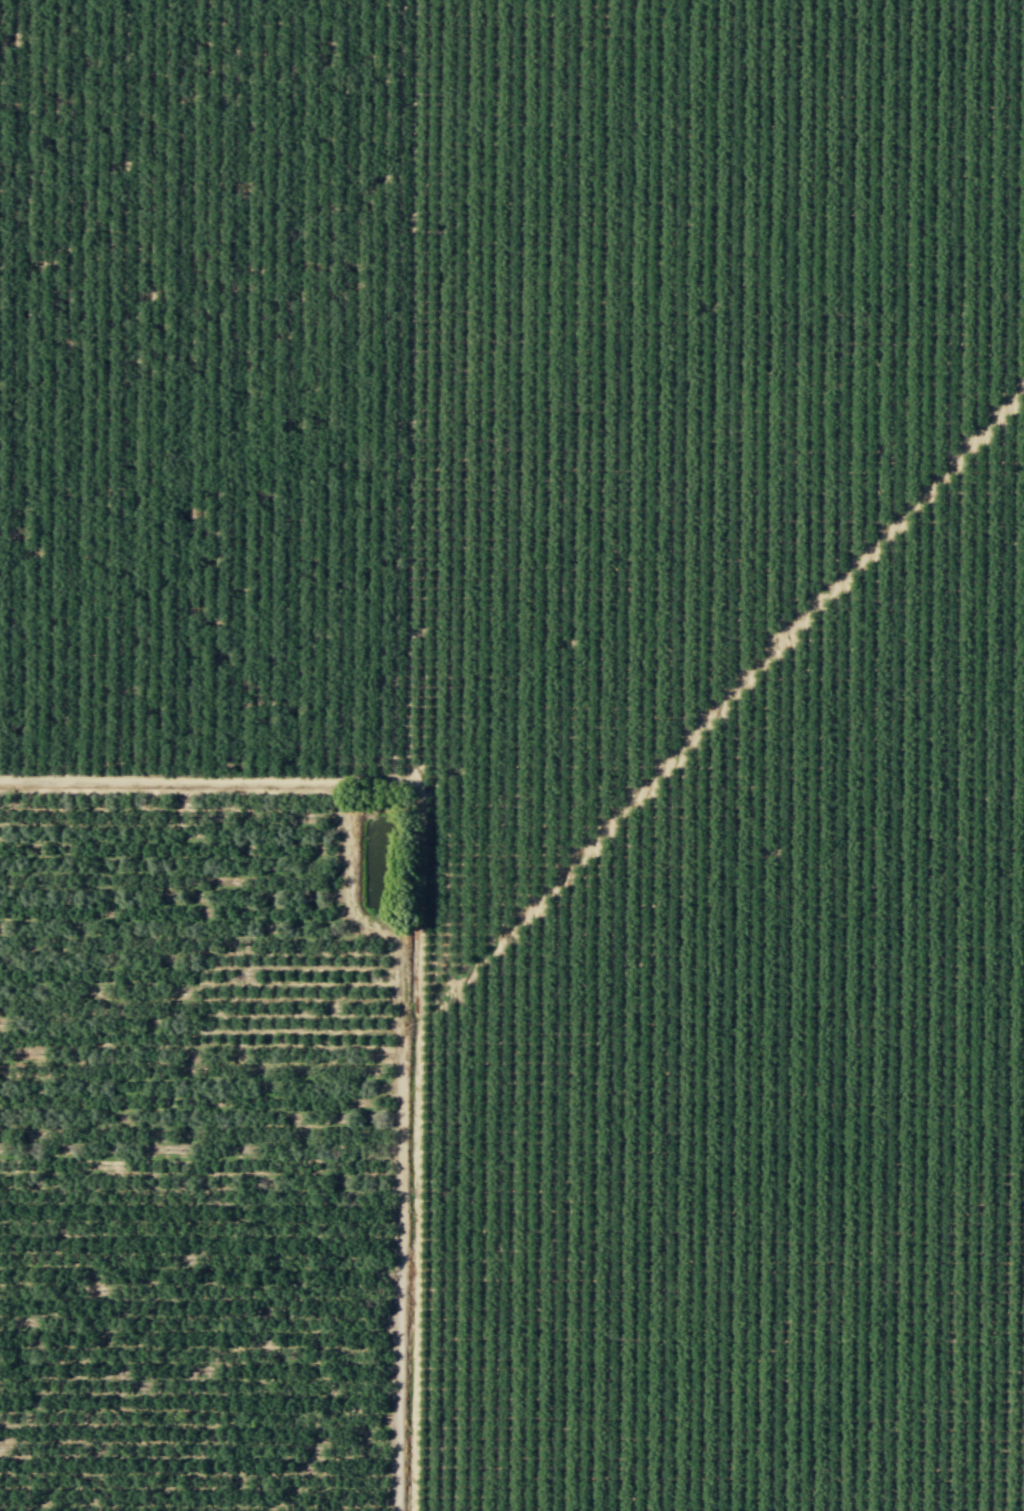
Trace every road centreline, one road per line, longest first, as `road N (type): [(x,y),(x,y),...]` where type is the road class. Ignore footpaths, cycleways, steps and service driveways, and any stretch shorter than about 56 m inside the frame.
road 1 (track): [(414,1510),(424,786),(403,777),(0,778)]
road 2 (track): [(1023,390),(443,1000)]

